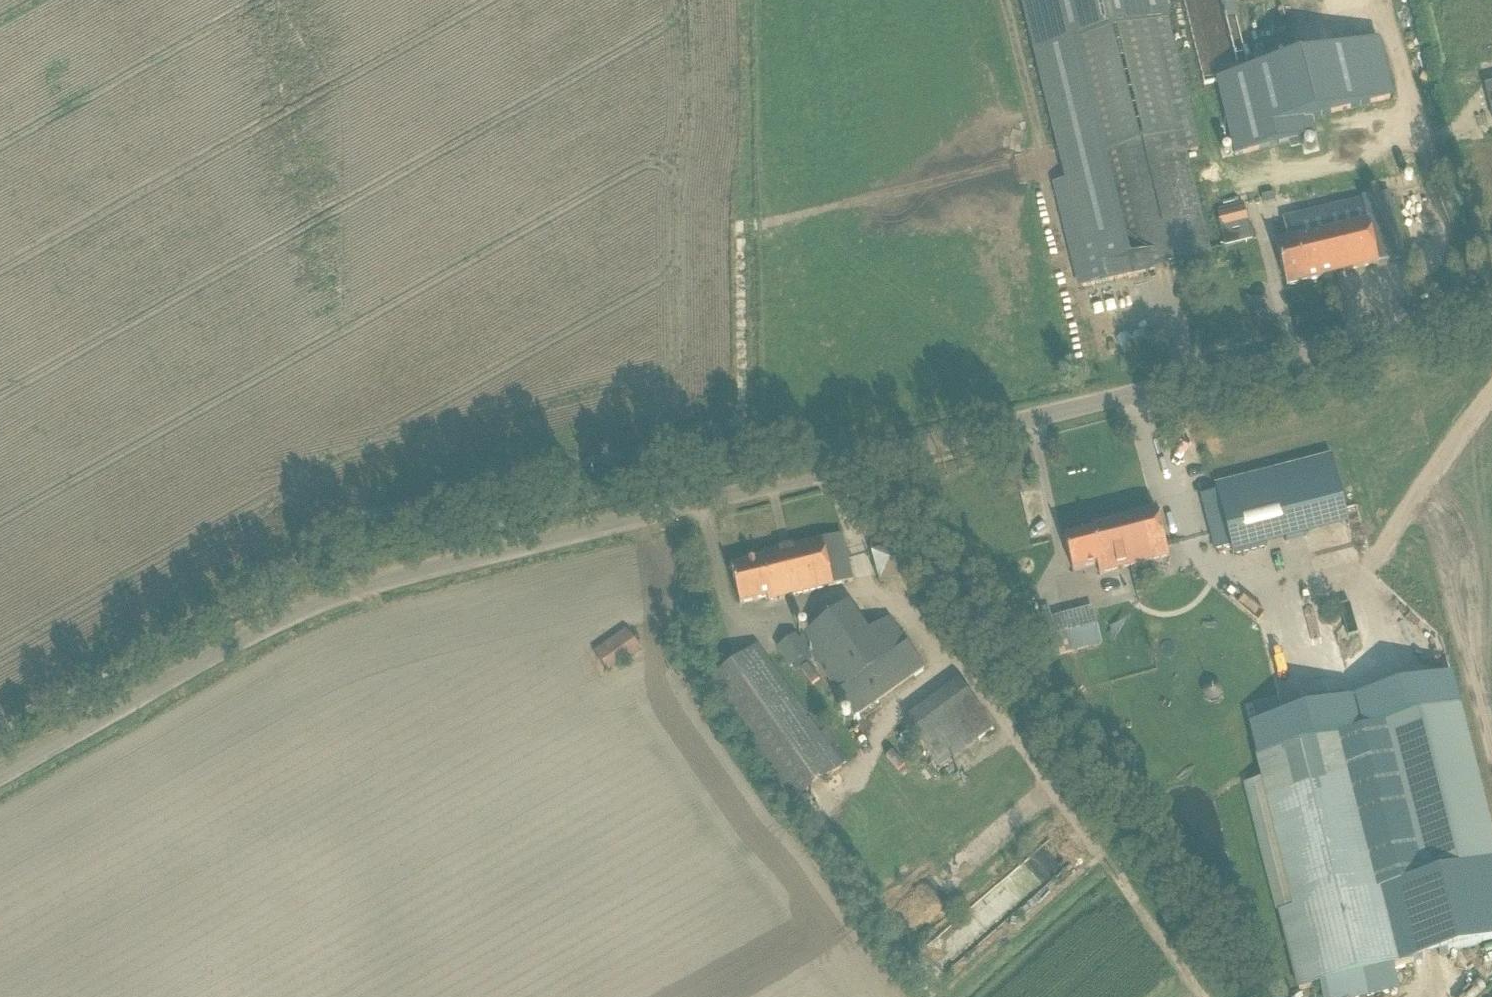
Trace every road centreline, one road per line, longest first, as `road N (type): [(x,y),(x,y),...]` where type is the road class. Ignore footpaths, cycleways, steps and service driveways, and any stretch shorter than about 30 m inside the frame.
road 1 (unclassified): [(0,766),(322,585),(784,462),(1491,301)]

